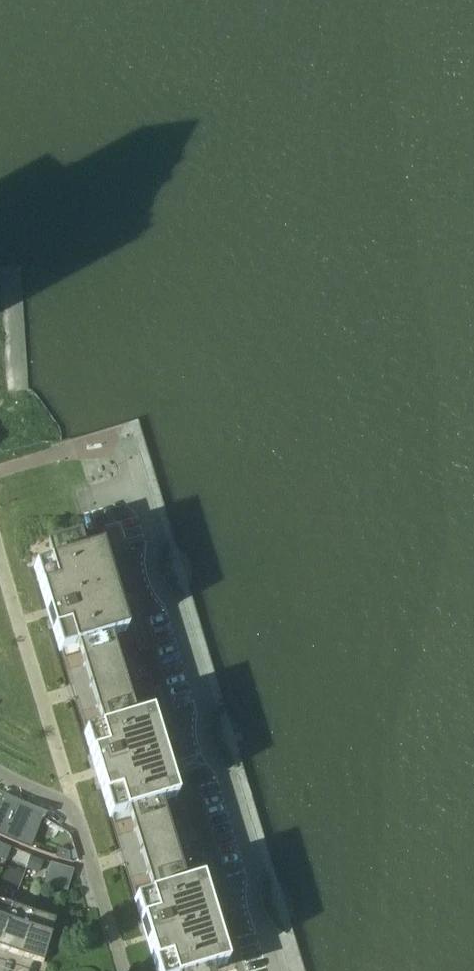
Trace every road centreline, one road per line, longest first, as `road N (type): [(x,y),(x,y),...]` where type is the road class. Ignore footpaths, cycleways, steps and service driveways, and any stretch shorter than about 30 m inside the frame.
road 1 (residential): [(278,970),(121,440)]

